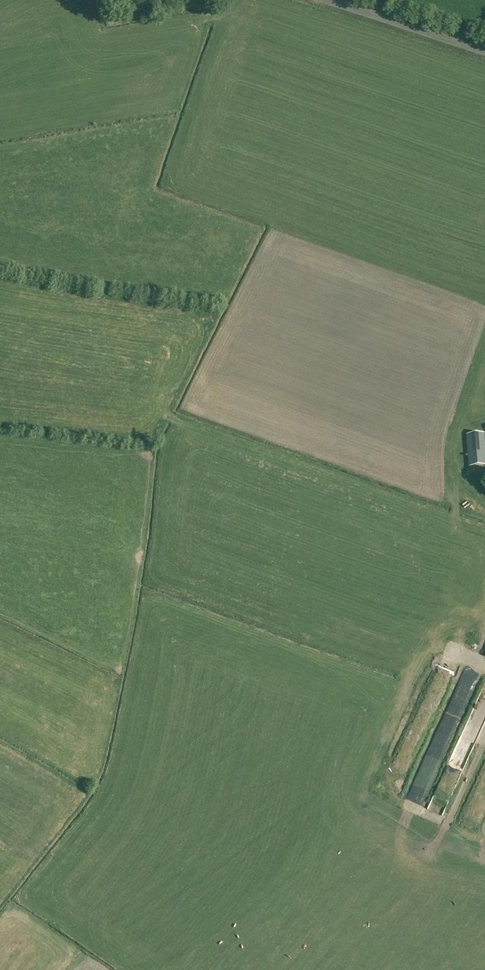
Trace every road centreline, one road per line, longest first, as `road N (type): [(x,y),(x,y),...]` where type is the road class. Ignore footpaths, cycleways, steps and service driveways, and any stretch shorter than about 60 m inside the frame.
road 1 (unclassified): [(484,52),(324,0)]

